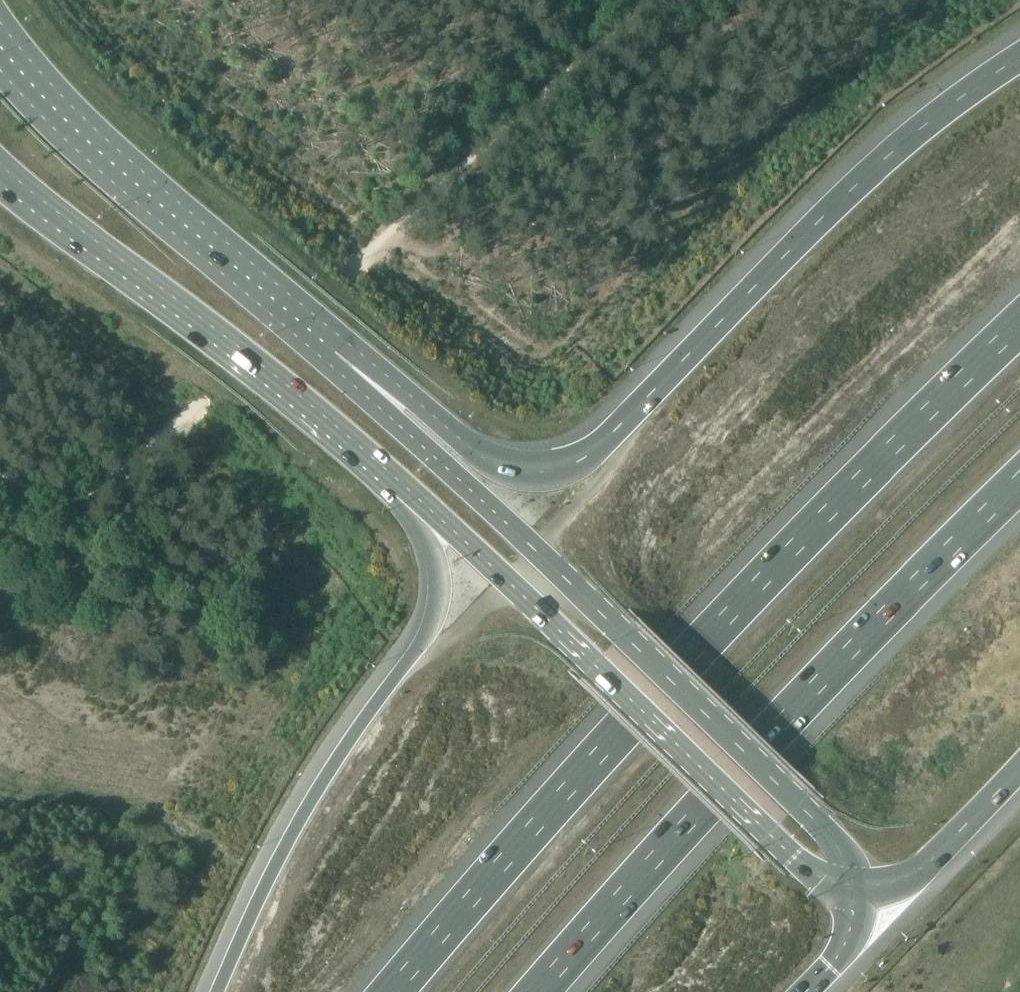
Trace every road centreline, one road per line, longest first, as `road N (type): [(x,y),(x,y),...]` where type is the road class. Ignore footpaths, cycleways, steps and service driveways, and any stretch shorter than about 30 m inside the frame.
road 1 (motorway): [(1019,59),(872,172),(616,435),(567,471),(544,477),(498,470),(416,403),(279,314)]
road 2 (motorway): [(1019,327),(619,732),(394,991)]
road 3 (primary): [(853,888),(842,849),(799,798),(279,314)]
road 4 (motorway): [(535,991),(698,807),(1019,480)]
road 5 (primary): [(393,476),(793,854),(853,888)]
road 6 (motorway): [(393,476),(433,543),(440,589),(430,632),(322,786),(216,991)]
road 7 (primary): [(0,171),(393,476)]
road 8 (primary): [(279,314),(85,139),(0,46)]
road 9 (motorway): [(853,888),(891,885),(924,871),(1019,771)]
road 10 (motorway): [(805,991),(848,940),(853,888)]

